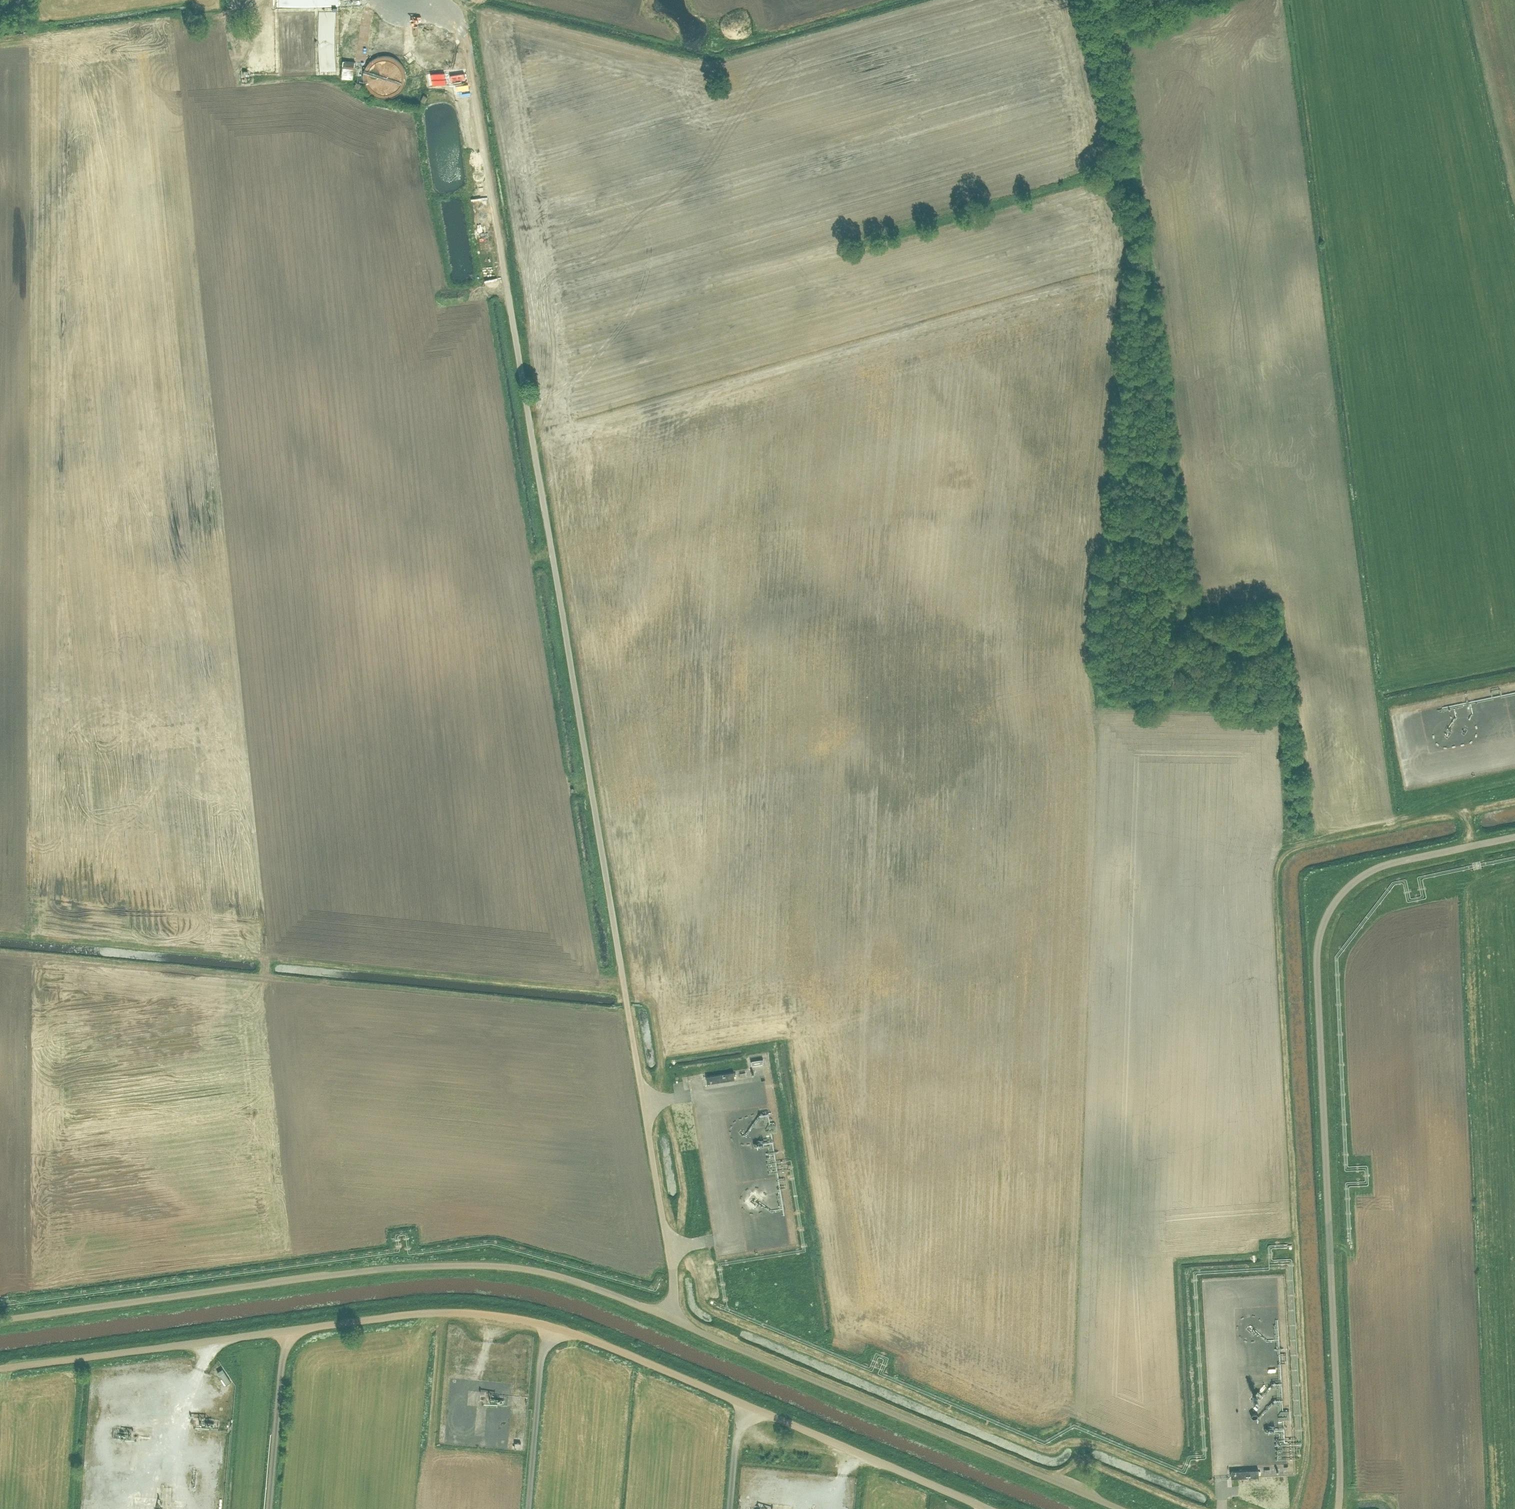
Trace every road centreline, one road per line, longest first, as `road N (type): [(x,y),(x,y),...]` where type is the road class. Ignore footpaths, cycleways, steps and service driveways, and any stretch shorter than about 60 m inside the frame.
road 1 (unclassified): [(0,1318),(388,1268),(527,1268),(667,1315),(1122,1508)]
road 2 (track): [(545,1323),(530,1508)]

